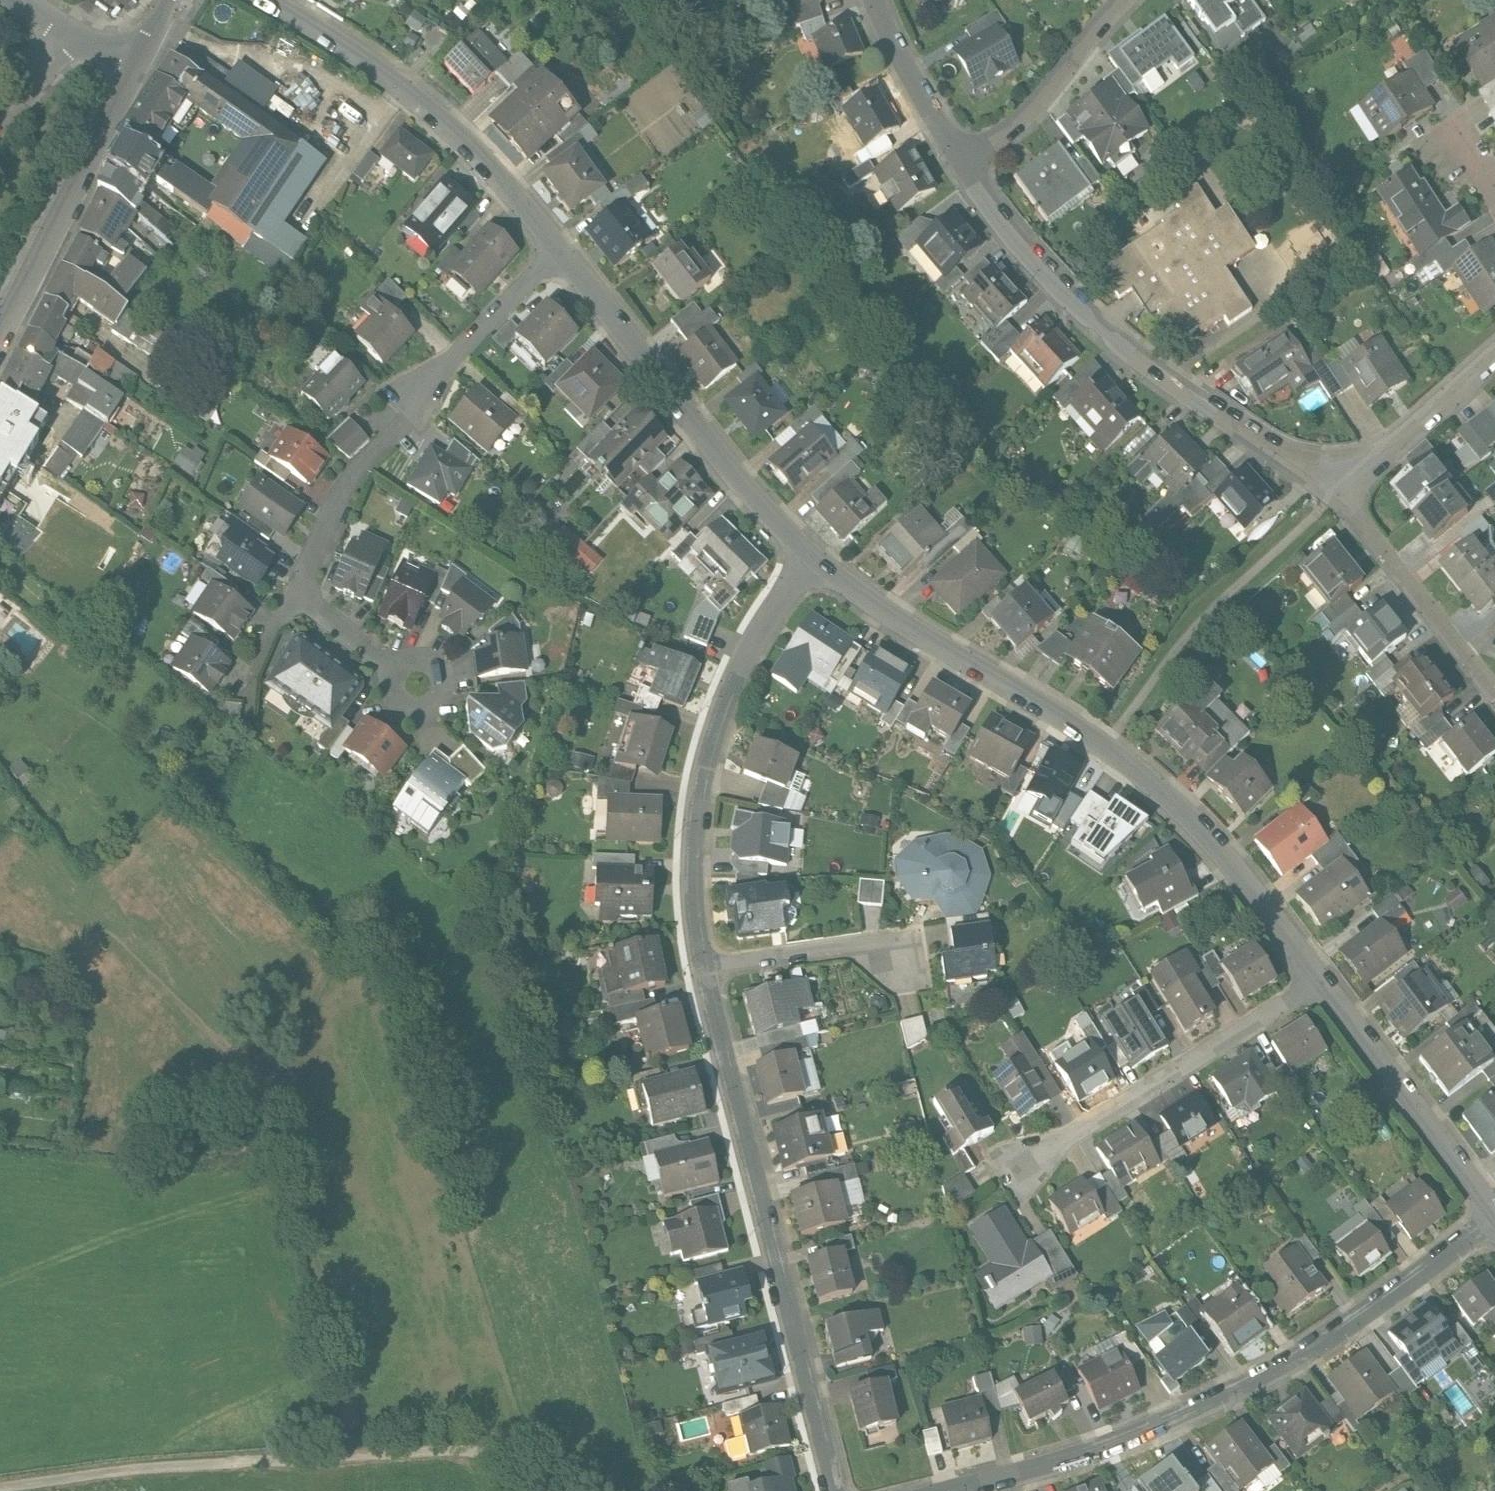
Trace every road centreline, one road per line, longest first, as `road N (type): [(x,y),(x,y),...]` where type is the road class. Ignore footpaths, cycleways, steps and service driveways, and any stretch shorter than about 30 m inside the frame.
road 1 (residential): [(814,565),(1107,746),(1216,846),(1324,982)]
road 2 (residential): [(1494,1229),(1280,1373),(1124,1441),(951,1490)]
road 3 (track): [(0,1488),(155,1470),(479,1450),(539,1490)]
road 4 (residential): [(842,1490),(709,965)]
road 5 (residential): [(974,170),(1059,286),(1195,405),(1342,483)]
road 6 (residential): [(709,965),(697,859),(710,756),(754,654),(814,565)]
road 7 (residential): [(562,252),(814,565)]
road 8 (residential): [(272,0),(453,130),(562,252)]
road 9 (residential): [(1324,982),(1020,1177)]
road 10 (unclassified): [(0,336),(141,56)]
road 11 (residential): [(1324,982),(1494,1210)]
road 12 (residential): [(1494,692),(1342,483)]
road 13 (residential): [(1136,0),(1038,117),(974,170)]
road 14 (residential): [(562,252),(459,351),(406,416)]
road 15 (residential): [(406,416),(354,468),(294,591)]
road 16 (residential): [(709,965),(882,947),(906,961)]
road 17 (residential): [(1342,483),(1494,354)]
road 18 (residential): [(882,0),(930,108),(974,170)]
road 19 (residential): [(294,591),(251,676),(248,720)]
road 20 (residential): [(404,668),(424,658),(444,666),(451,685),(443,702),(424,708),(399,685)]
road 21 (residential): [(294,591),(404,668)]

